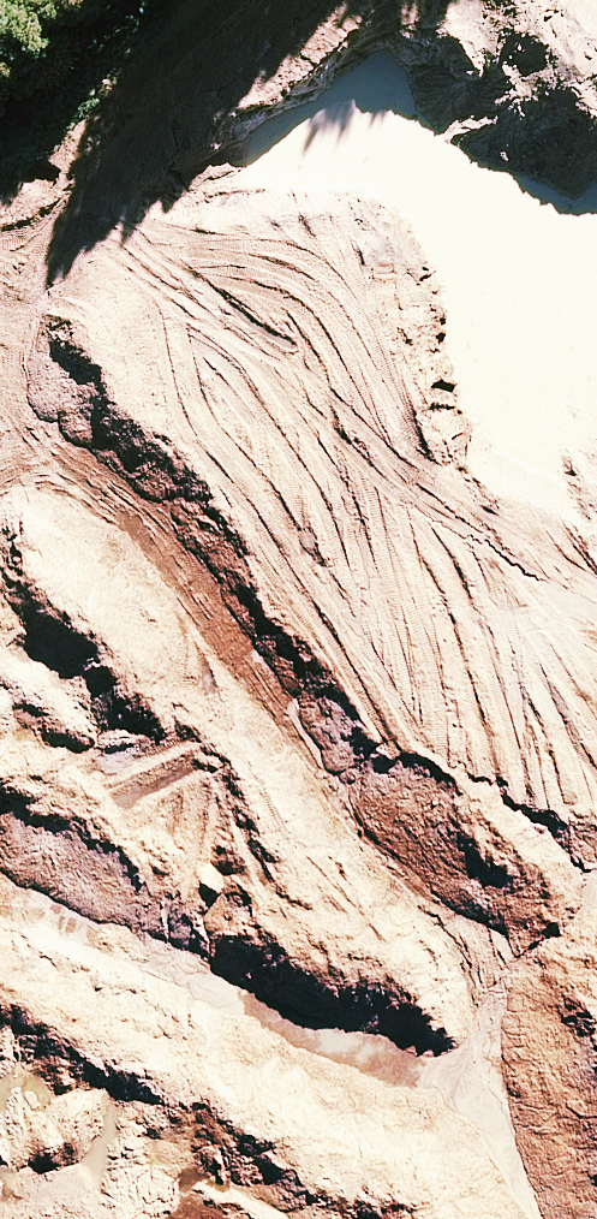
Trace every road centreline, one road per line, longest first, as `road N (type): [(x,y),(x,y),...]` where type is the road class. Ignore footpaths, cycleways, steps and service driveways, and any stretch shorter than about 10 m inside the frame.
road 1 (secondary): [(596,1093),(0,487)]
road 2 (secondary): [(0,296),(267,572),(596,883)]

